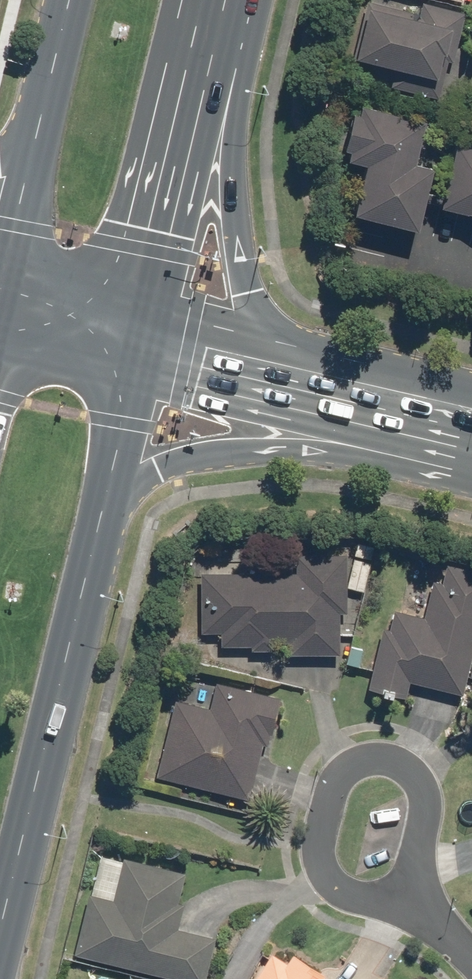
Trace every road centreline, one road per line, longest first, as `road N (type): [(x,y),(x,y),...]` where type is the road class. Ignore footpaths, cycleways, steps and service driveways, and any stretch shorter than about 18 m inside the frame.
road 1 (residential): [(418,907),(342,891),(323,874),(318,850),(335,776),(350,762),(375,757),(406,766),(424,783),(427,808),(411,878)]
road 2 (primary): [(196,117),(254,296),(282,333),(425,422)]
road 3 (primary): [(103,521),(0,910)]
road 4 (primary): [(425,422),(188,455),(154,467),(103,521)]
road 5 (secondary): [(135,351),(425,422)]
road 6 (primary): [(196,117),(135,351)]
road 7 (primary): [(7,298),(54,112)]
road 8 (primary): [(135,351),(103,521)]
road 9 (secondary): [(7,298),(135,351)]
road 10 (secondary): [(135,351),(0,348)]
road 11 (primary): [(224,0),(196,117)]

